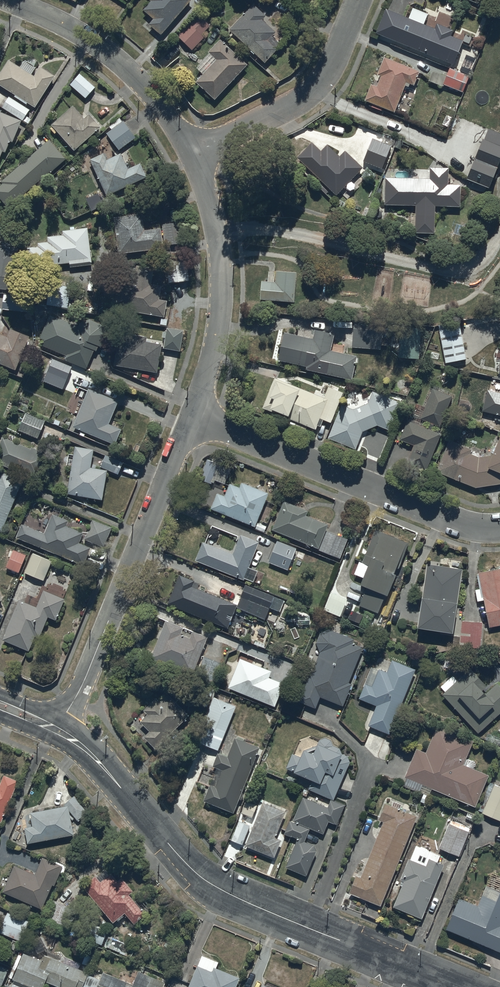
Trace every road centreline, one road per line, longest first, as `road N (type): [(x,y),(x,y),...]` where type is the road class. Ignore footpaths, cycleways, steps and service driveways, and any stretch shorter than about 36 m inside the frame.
road 1 (residential): [(56,730),(101,765),(211,884),(453,986)]
road 2 (residential): [(194,418),(56,730)]
road 3 (residential): [(194,418),(434,515),(499,529)]
road 4 (residential): [(193,151),(222,276),(217,341),(194,418)]
road 5 (residential): [(9,0),(109,51),(193,151)]
road 6 (residential): [(193,151),(320,83),(358,0)]

